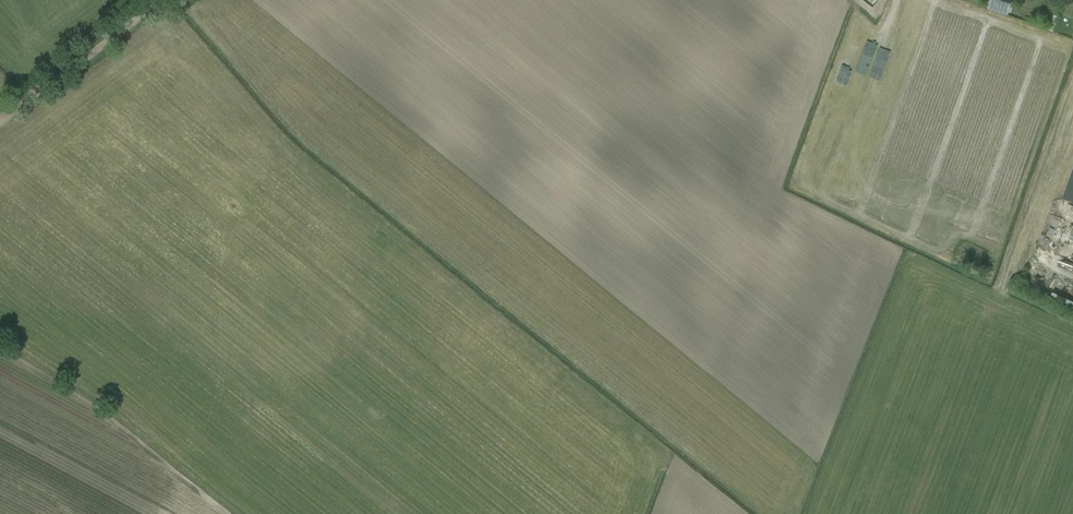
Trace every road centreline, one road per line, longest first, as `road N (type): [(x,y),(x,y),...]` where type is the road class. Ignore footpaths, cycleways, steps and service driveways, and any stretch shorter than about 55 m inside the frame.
road 1 (track): [(164,0),(0,125)]

